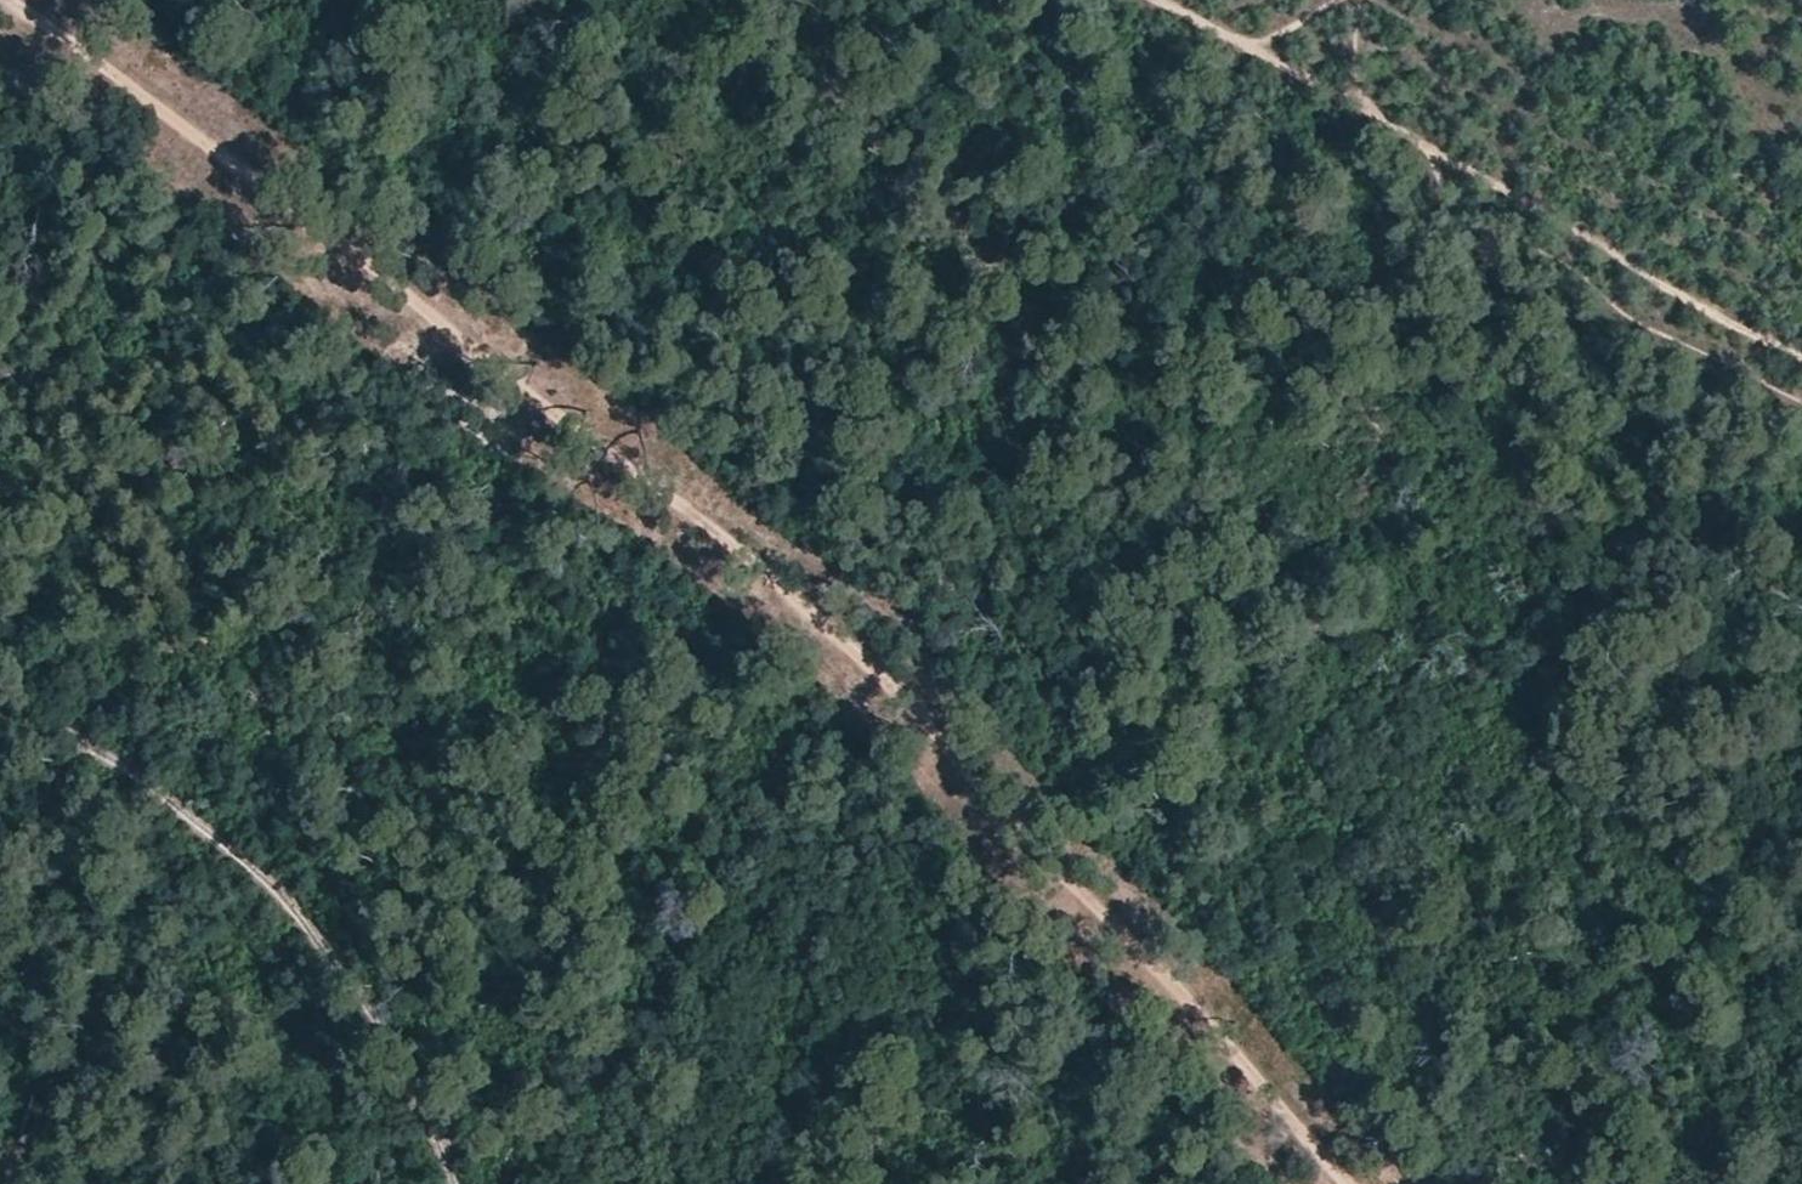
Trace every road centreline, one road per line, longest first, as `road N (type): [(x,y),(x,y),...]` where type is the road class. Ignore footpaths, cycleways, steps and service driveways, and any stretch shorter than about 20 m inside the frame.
road 1 (track): [(1340,1183),(864,663),(419,299),(0,3)]
road 2 (track): [(1170,0),(1801,358)]

